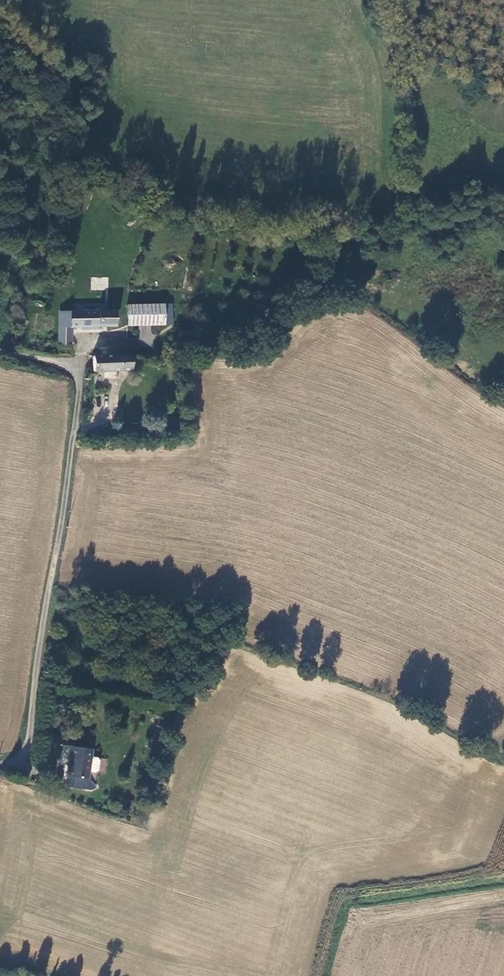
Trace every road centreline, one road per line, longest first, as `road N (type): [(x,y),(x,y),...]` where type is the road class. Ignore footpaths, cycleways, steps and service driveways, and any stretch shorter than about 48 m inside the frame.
road 1 (unclassified): [(0,765),(19,760),(29,739),(81,380),(64,362),(0,351)]

